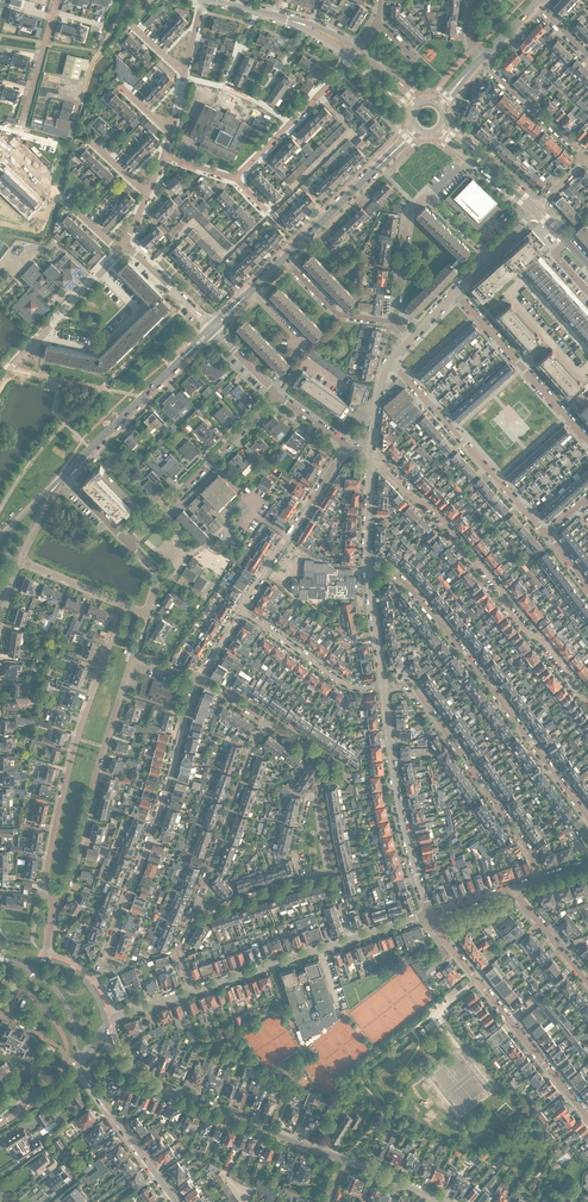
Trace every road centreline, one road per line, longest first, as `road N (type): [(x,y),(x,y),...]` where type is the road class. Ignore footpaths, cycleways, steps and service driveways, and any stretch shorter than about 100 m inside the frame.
road 1 (residential): [(368,571),(392,572),(429,610),(587,819)]
road 2 (residential): [(200,679),(164,801),(88,984)]
road 3 (residential): [(587,698),(433,509),(371,463)]
road 4 (residential): [(52,903),(54,837),(122,608)]
road 5 (tertiary): [(344,1159),(136,1078),(111,1041)]
road 6 (residential): [(52,903),(69,885),(132,658)]
road 7 (residential): [(587,1115),(428,914)]
road 8 (residential): [(538,874),(416,690),(384,685)]
road 9 (residential): [(428,914),(402,818),(384,685)]
road 10 (residential): [(127,542),(280,396)]
road 11 (residential): [(149,267),(193,224),(224,253),(268,214),(236,178)]
road 12 (residential): [(405,378),(549,531)]
road 13 (secondary): [(64,477),(212,328)]
road 14 (residential): [(587,441),(455,293)]
road 15 (residential): [(267,720),(196,903)]
road 16 (residential): [(242,610),(346,447)]
road 17 (residential): [(190,992),(353,938)]
road 18 (residential): [(100,272),(139,312),(99,351),(42,334)]
road 19 (residential): [(384,685),(351,686),(242,610)]
road 20 (tertiary): [(81,1065),(174,1201)]
road 21 (residential): [(119,252),(0,143)]
road 22 (secondary): [(284,258),(393,152)]
road 23 (tertiary): [(0,959),(34,970),(58,992),(81,1065)]
road 24 (residential): [(478,63),(586,157)]
road 25 (residential): [(196,903),(212,909),(331,873)]
road 26 (residential): [(395,322),(338,314),(284,258)]
road 27 (residential): [(395,322),(411,211),(427,196)]
road 28 (residential): [(308,31),(257,101),(292,123)]
road 29 (tertiary): [(434,132),(533,212)]
road 30 (tertiary): [(537,209),(443,124)]
road 31 (residential): [(587,984),(509,885)]
road 32 (residential): [(255,11),(223,86),(184,75)]
road 33 (residential): [(51,17),(19,133)]

